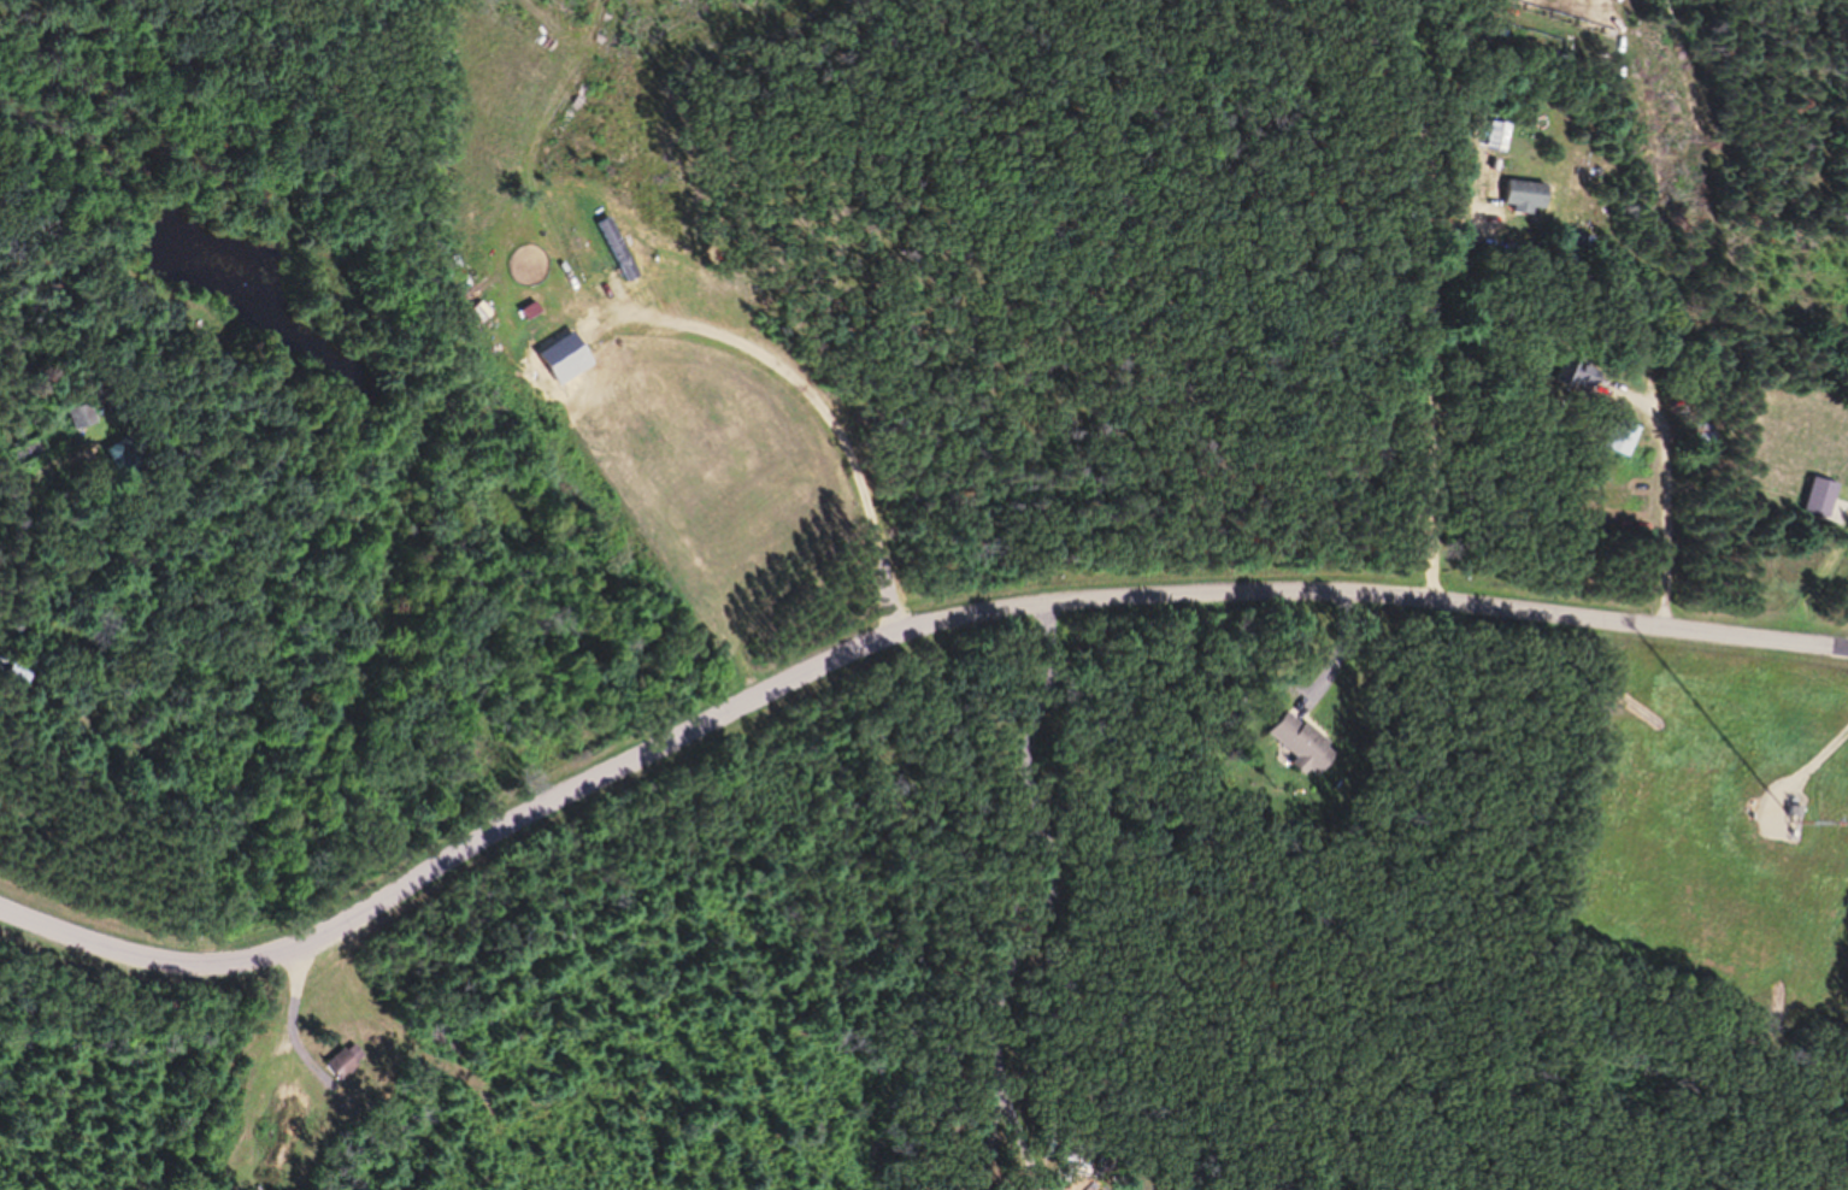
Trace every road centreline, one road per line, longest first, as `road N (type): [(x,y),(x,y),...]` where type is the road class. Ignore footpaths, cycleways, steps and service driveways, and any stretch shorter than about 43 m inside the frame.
road 1 (residential): [(1847,648),(1306,587),(941,613),(879,635),(840,671),(647,749),(289,938),(241,953),(118,944),(0,899)]

